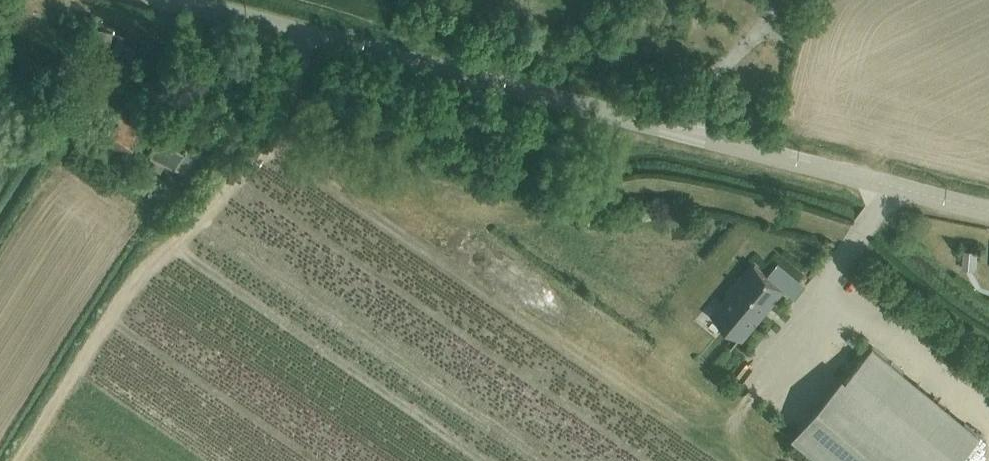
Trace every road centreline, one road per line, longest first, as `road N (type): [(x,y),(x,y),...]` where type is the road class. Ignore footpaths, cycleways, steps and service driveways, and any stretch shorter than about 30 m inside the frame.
road 1 (tertiary): [(988,215),(170,0)]

